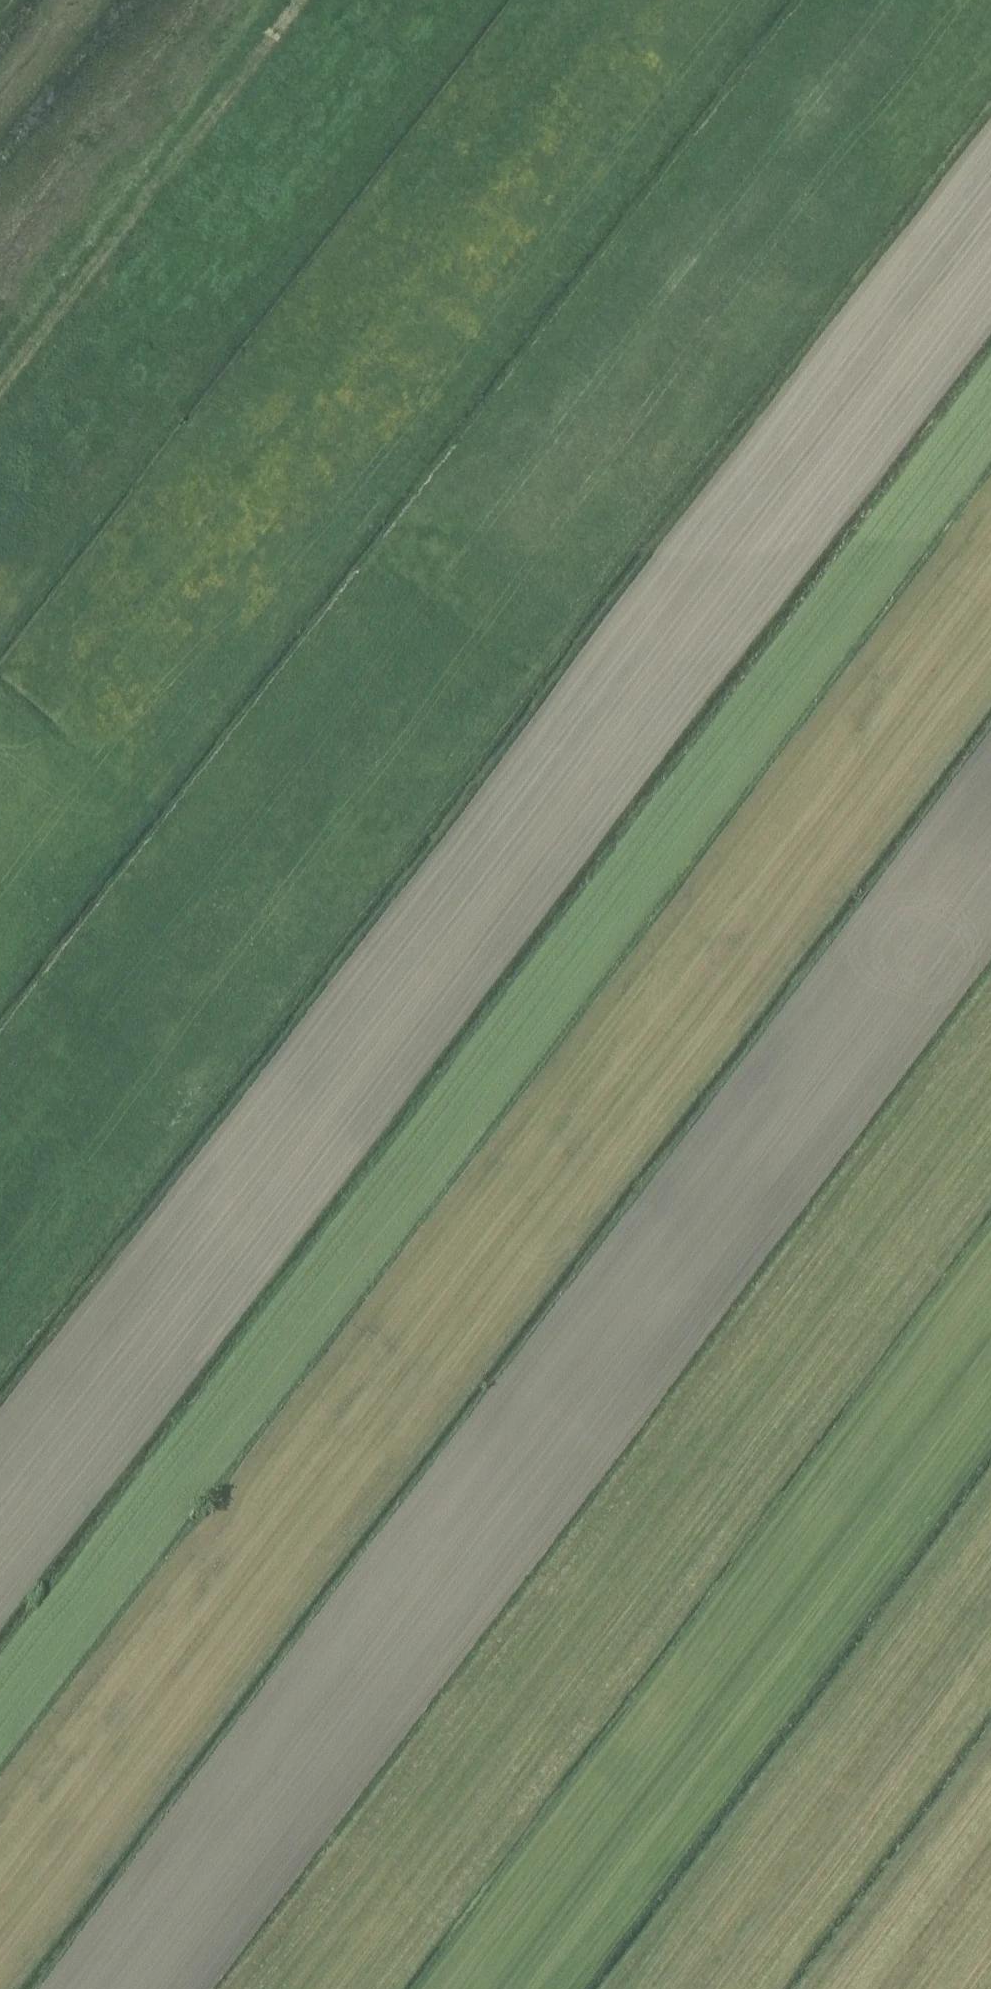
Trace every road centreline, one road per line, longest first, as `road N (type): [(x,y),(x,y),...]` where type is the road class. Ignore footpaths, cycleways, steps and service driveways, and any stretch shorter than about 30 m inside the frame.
road 1 (track): [(0,380),(299,0)]

